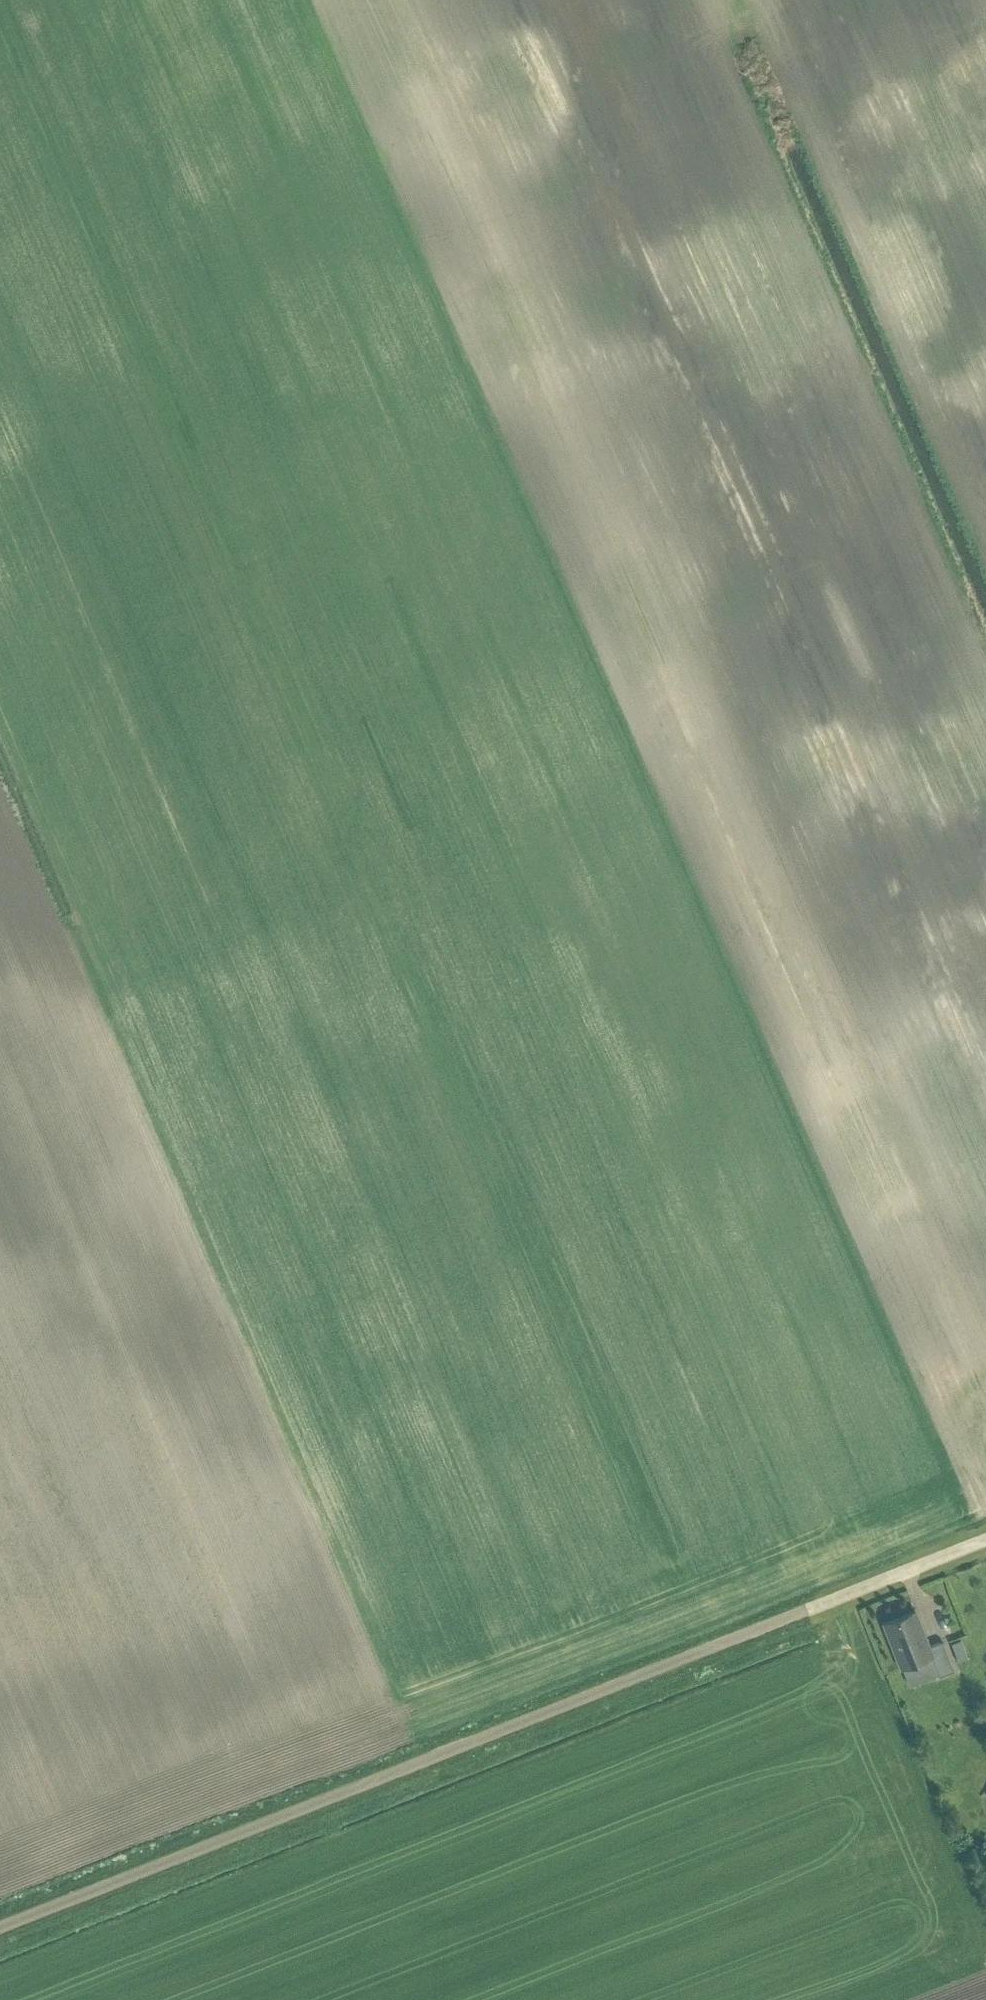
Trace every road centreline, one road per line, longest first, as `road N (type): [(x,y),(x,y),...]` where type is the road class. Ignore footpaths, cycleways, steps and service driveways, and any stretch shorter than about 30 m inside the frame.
road 1 (unclassified): [(0,1925),(985,1539)]

